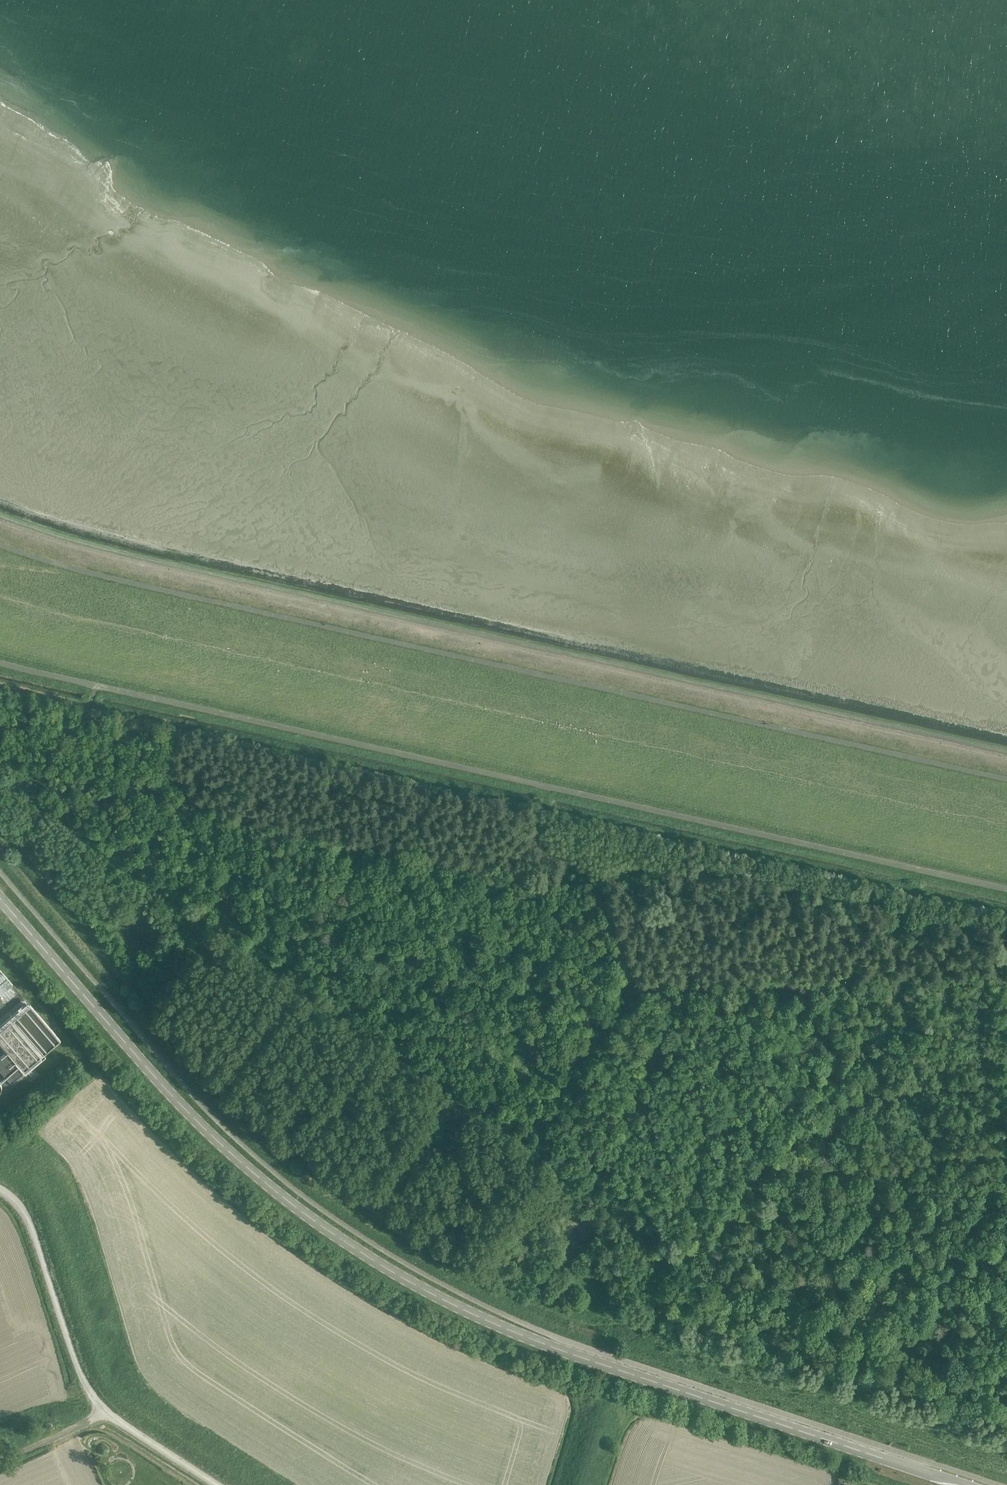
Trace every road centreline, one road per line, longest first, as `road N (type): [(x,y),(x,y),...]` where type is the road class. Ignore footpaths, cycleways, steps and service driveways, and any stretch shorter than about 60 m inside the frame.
road 1 (secondary): [(965,1484),(557,1351),(394,1273),(268,1184),(191,1113),(0,896)]
road 2 (unclassified): [(217,1484),(103,1411),(91,1394),(28,1220),(0,1190)]

